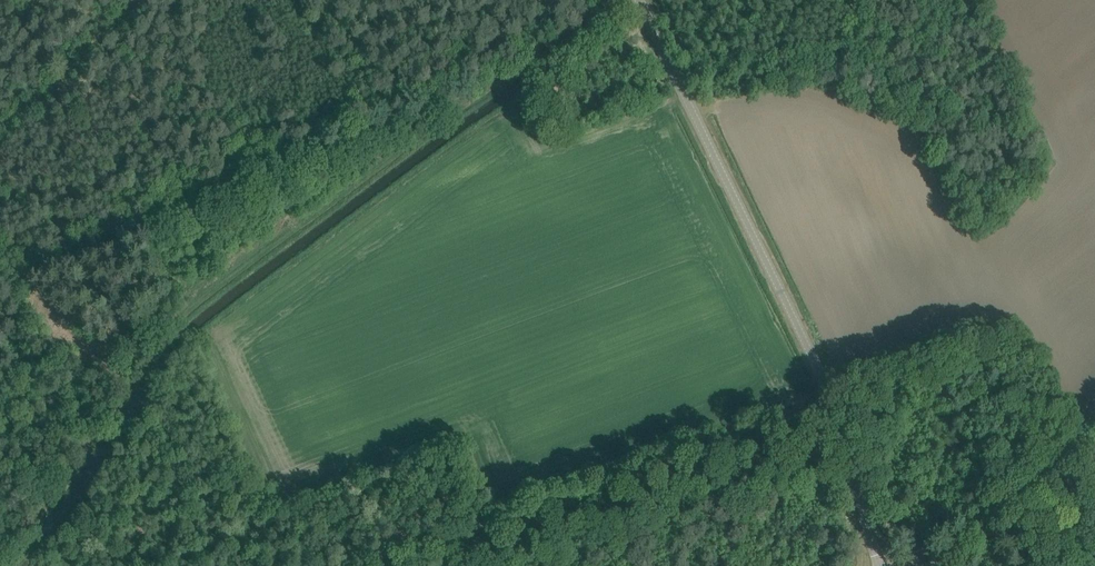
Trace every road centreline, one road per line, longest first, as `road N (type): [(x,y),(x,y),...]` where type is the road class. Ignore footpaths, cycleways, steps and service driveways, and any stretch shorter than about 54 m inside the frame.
road 1 (unclassified): [(875,565),(836,402),(637,0)]
road 2 (track): [(500,87),(197,314),(136,384)]
road 3 (track): [(15,565),(136,384)]
road 4 (unclassified): [(925,565),(1094,439)]
road 5 (track): [(0,119),(127,0)]
road 6 (track): [(623,0),(500,87)]

